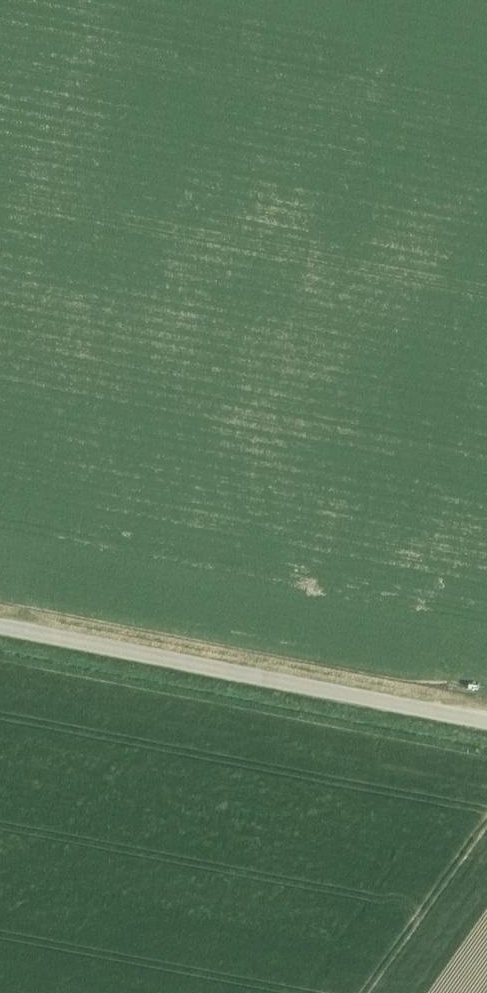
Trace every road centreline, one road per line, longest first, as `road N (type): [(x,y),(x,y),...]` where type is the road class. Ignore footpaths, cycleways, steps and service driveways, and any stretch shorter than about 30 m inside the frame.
road 1 (unclassified): [(486,723),(0,629)]

